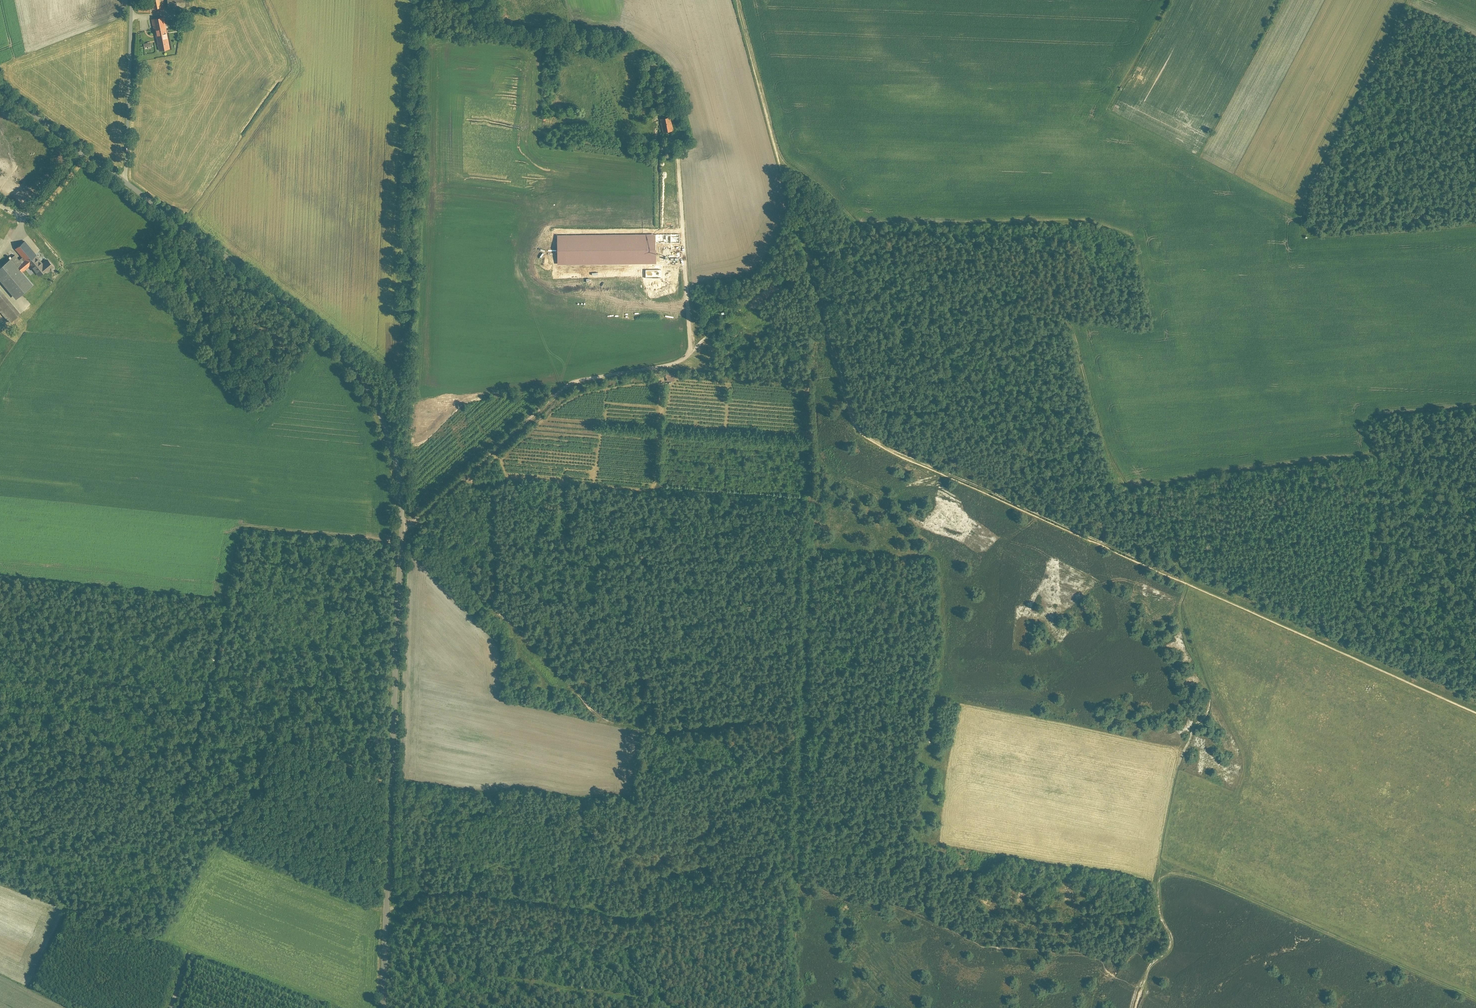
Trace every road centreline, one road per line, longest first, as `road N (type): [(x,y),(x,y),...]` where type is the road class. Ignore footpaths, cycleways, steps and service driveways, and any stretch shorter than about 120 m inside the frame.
road 1 (unclassified): [(123,181),(327,336),(388,430),(404,545),(384,1007)]
road 2 (track): [(739,0),(786,162),(935,287),(1074,324),(1108,454),(1169,537),(1188,585)]
road 3 (track): [(404,532),(563,389),(647,373),(692,353),(677,143)]
road 4 (track): [(1191,587),(1185,611),(1219,706),(1195,722),(1161,857),(1159,909),(1168,949),(1151,962),(1134,1007)]
road 5 (track): [(465,477),(480,490),(488,515),(496,606),(527,656),(613,726),(738,724)]
road 6 (track): [(1407,231),(1317,238),(1302,222),(1313,185),(1409,0)]
road 7 (track): [(1160,872),(1216,886),(1475,996)]
road 8 (track): [(438,973),(673,1007)]
road 9 (residential): [(123,181),(132,0)]
road 10 (track): [(404,532),(236,522)]
road 11 (unclassified): [(0,89),(123,181)]

